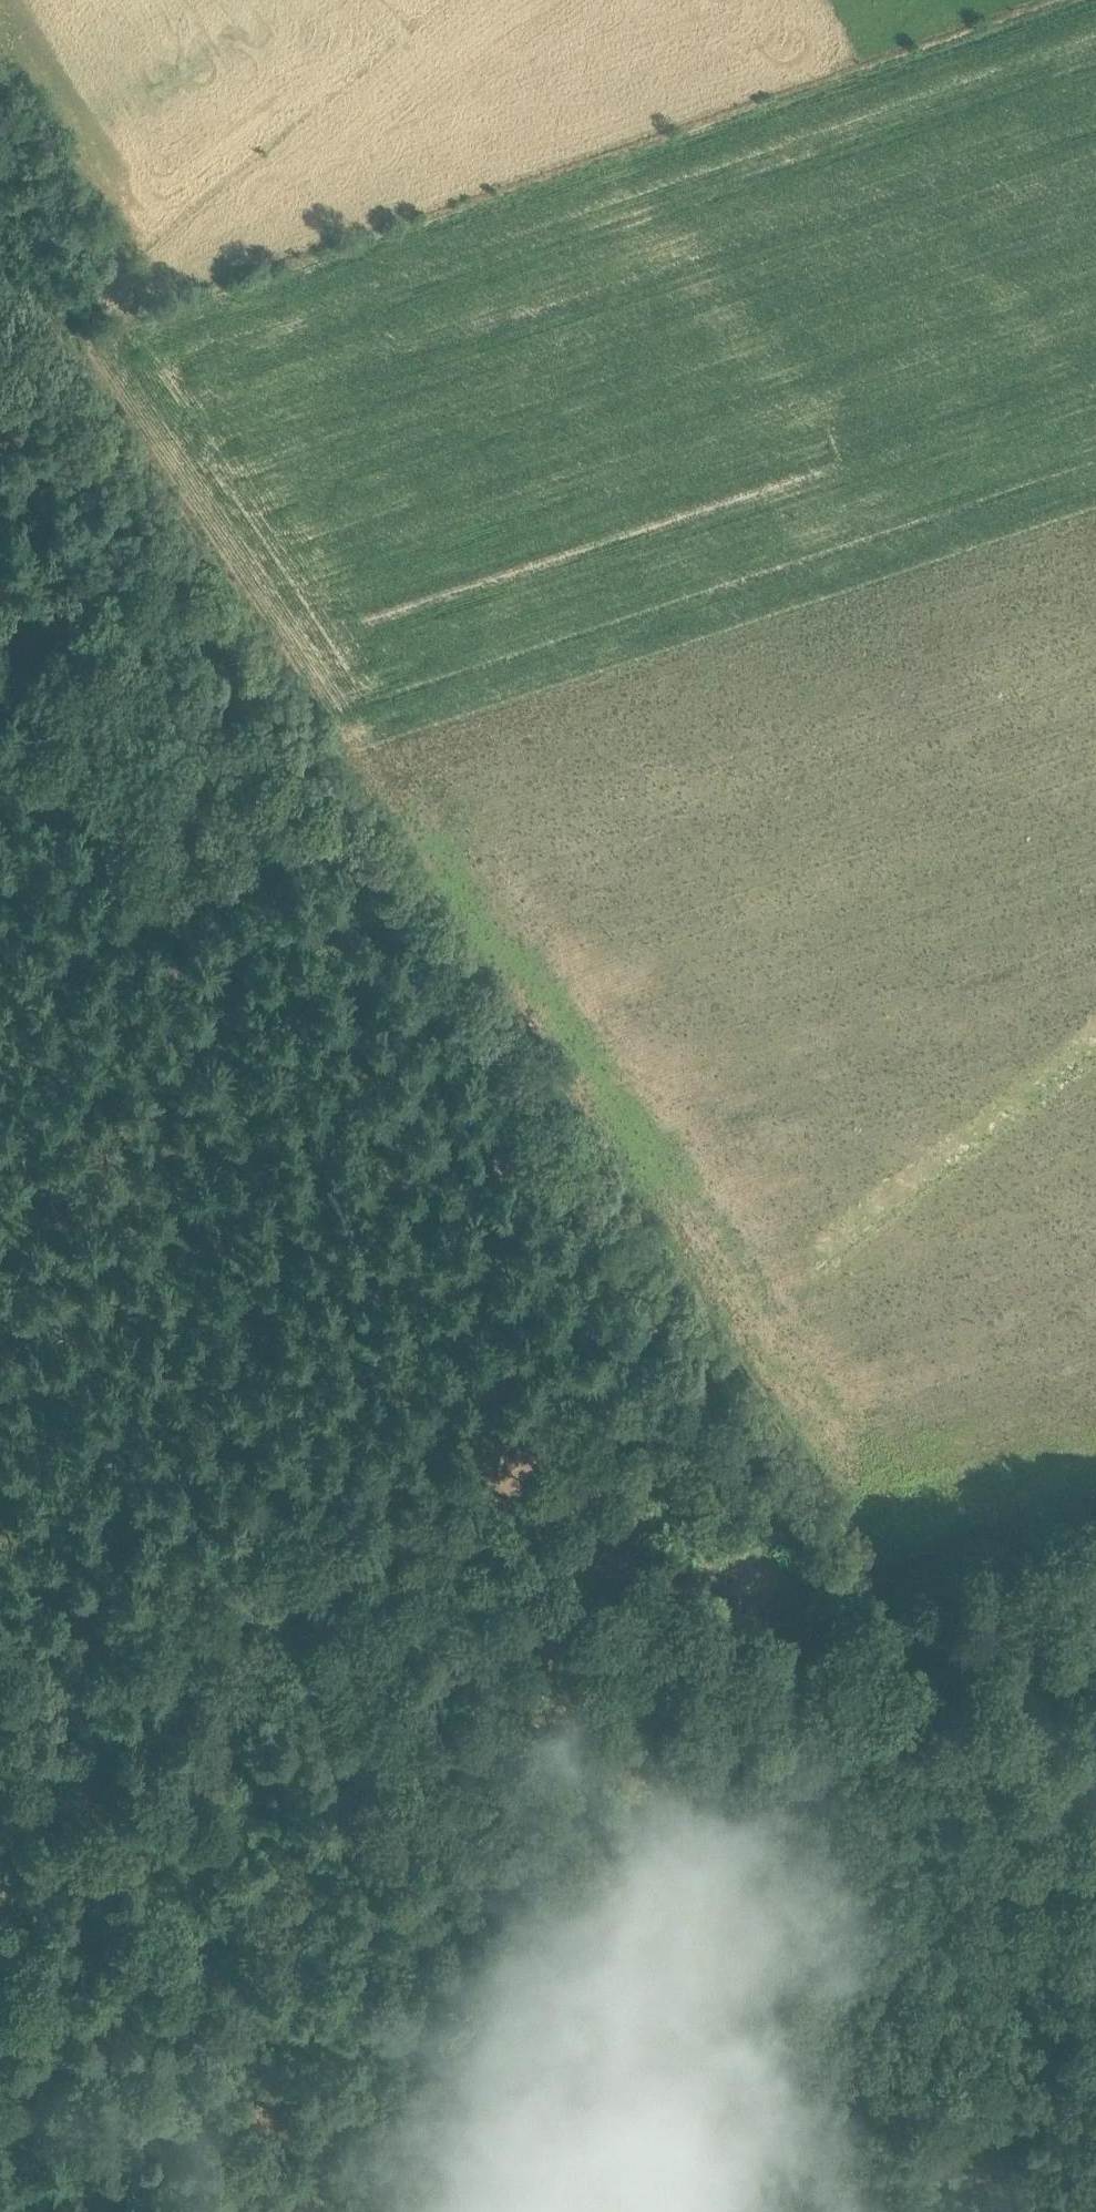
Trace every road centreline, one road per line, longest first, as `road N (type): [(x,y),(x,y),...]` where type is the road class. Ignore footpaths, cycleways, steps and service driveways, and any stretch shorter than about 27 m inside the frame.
road 1 (track): [(502,2211),(271,1543),(170,952),(90,662),(0,400)]
road 2 (track): [(0,1649),(694,1325),(1095,1931)]
road 3 (track): [(694,1325),(0,265)]
road 4 (track): [(866,1585),(1095,1520)]

